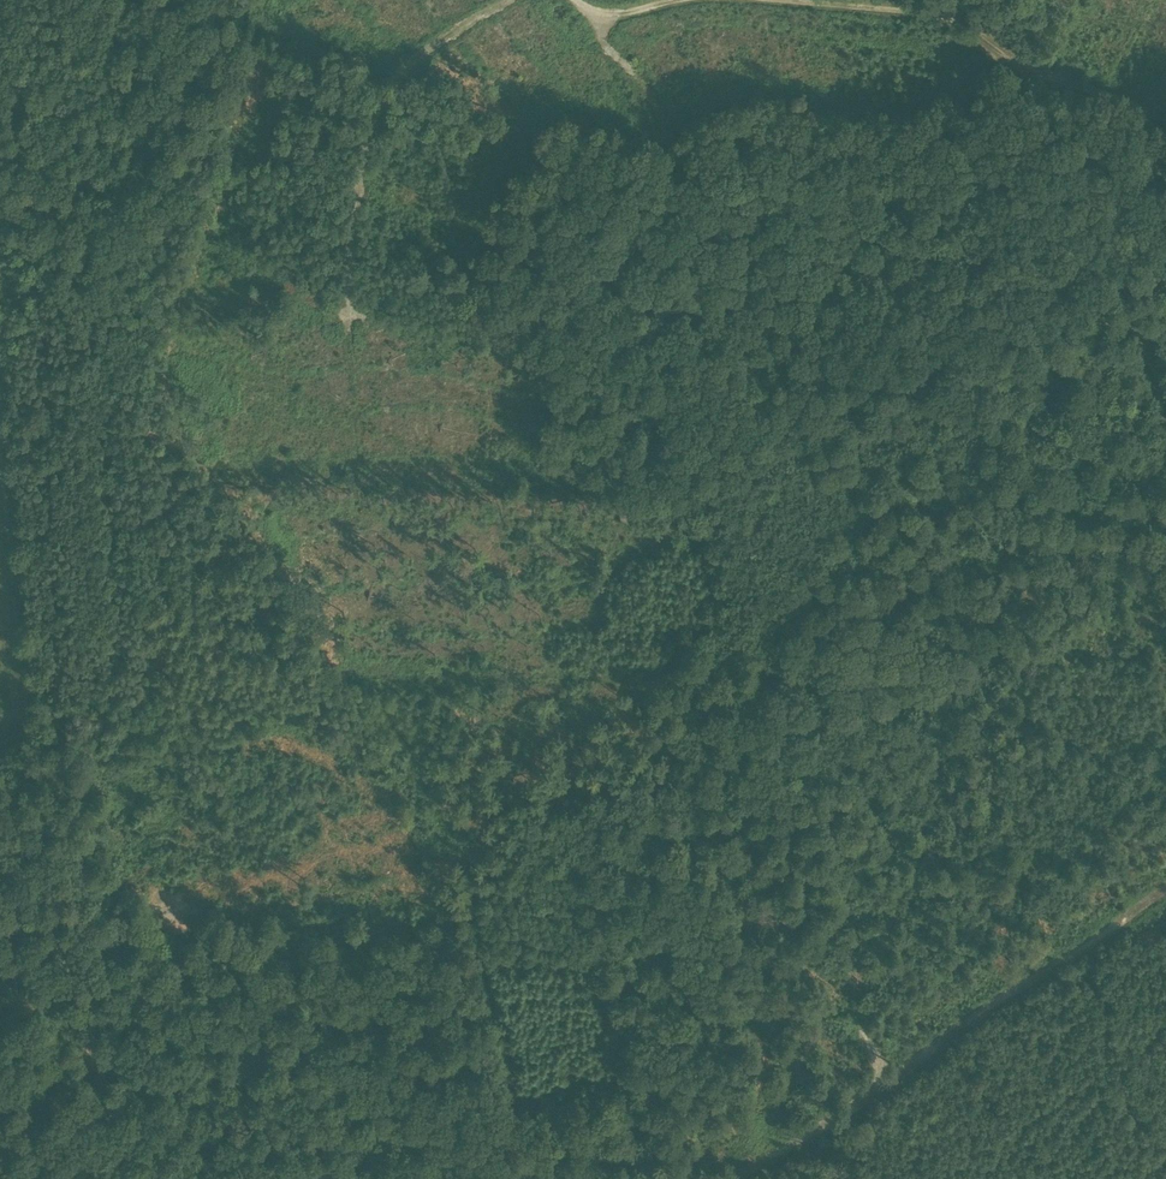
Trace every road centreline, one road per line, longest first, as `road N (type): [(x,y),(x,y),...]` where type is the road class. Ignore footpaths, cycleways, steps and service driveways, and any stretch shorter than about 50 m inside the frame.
road 1 (track): [(1165,432),(1138,340),(1143,141),(797,0)]

